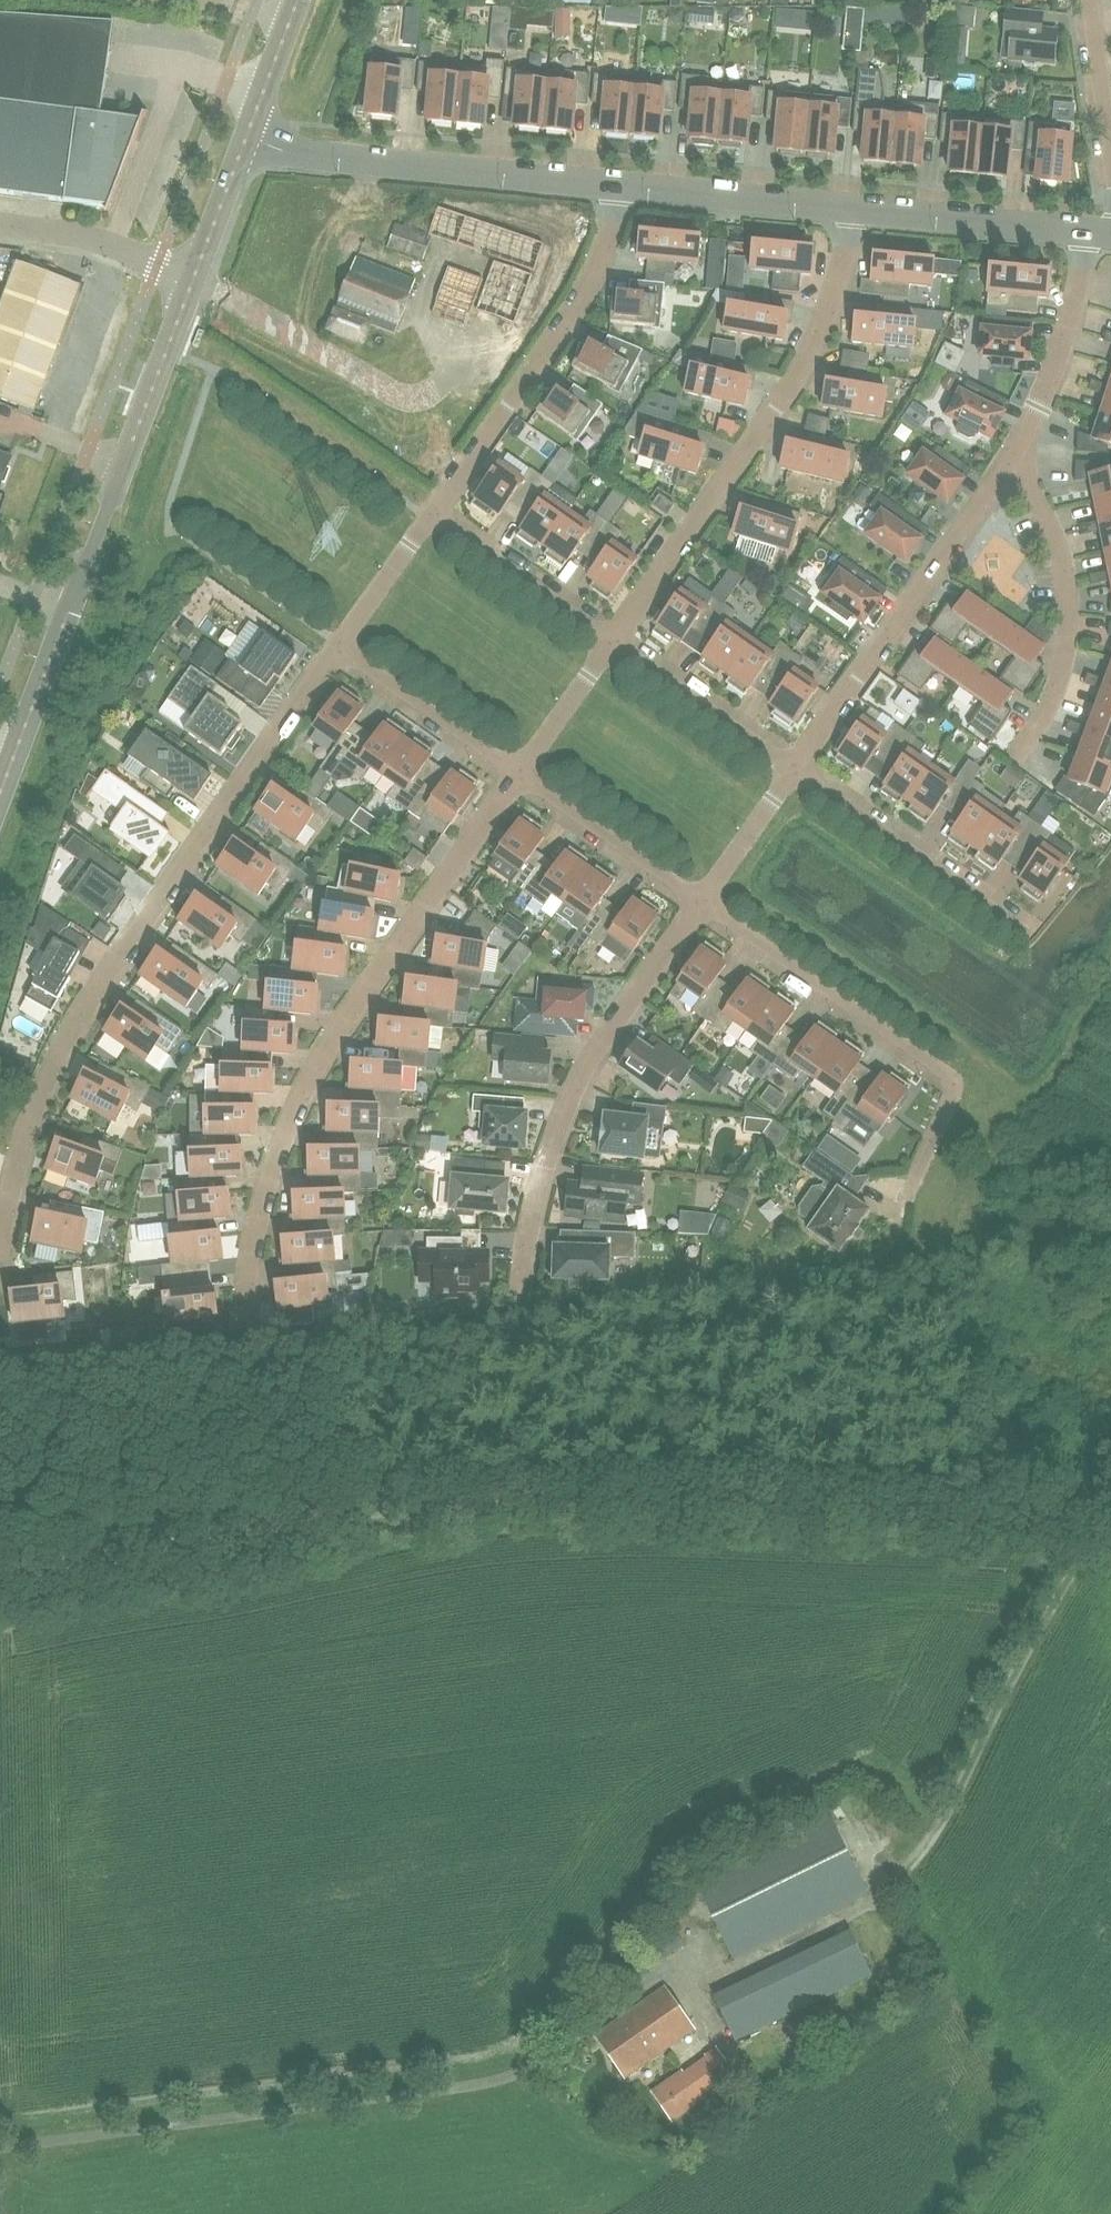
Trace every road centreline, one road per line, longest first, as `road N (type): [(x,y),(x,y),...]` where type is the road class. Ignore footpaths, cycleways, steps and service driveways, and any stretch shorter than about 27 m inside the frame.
road 1 (track): [(1110,1514),(663,1499),(475,1503),(284,1525),(0,1578)]
road 2 (residential): [(0,792),(245,144)]
road 3 (residential): [(336,647),(80,1014),(46,1078),(0,1236)]
road 4 (residential): [(516,773),(311,1076),(264,1205),(249,1305)]
road 5 (residential): [(614,638),(777,407),(834,294),(852,211)]
road 6 (residential): [(700,901),(953,1080),(900,1209)]
road 7 (residential): [(522,1287),(544,1164),(585,1064),(700,901)]
road 8 (residential): [(616,189),(596,276),(432,511)]
road 9 (unclassified): [(616,189),(245,144)]
road 10 (residential): [(795,765),(1006,465)]
road 11 (residential): [(1038,743),(1065,671),(1066,562),(1039,497),(1006,465)]
road 12 (residential): [(1026,923),(795,765)]
road 13 (residential): [(1006,465),(1070,312),(1084,233)]
road 14 (unclassified): [(852,211),(616,189)]
road 15 (unclassified): [(1084,233),(852,211)]
road 16 (residential): [(516,773),(700,901)]
road 17 (residential): [(614,638),(432,511)]
road 18 (residential): [(795,765),(614,638)]
road 19 (residential): [(336,647),(516,773)]
road 20 (residential): [(614,638),(516,773)]
road 21 (residential): [(432,511),(336,647)]
road 22 (residential): [(700,901),(795,765)]
road 23 (residential): [(245,144),(299,0)]
road 24 (residential): [(1091,0),(1110,150)]

